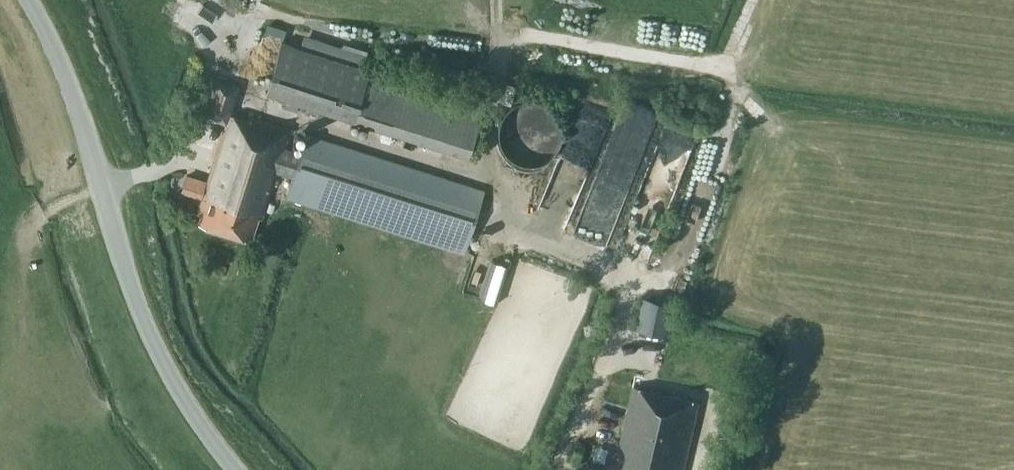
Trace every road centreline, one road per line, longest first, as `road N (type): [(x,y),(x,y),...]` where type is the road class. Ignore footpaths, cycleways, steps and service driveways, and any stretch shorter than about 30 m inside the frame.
road 1 (unclassified): [(237,469),(155,345),(79,109),(28,0)]

